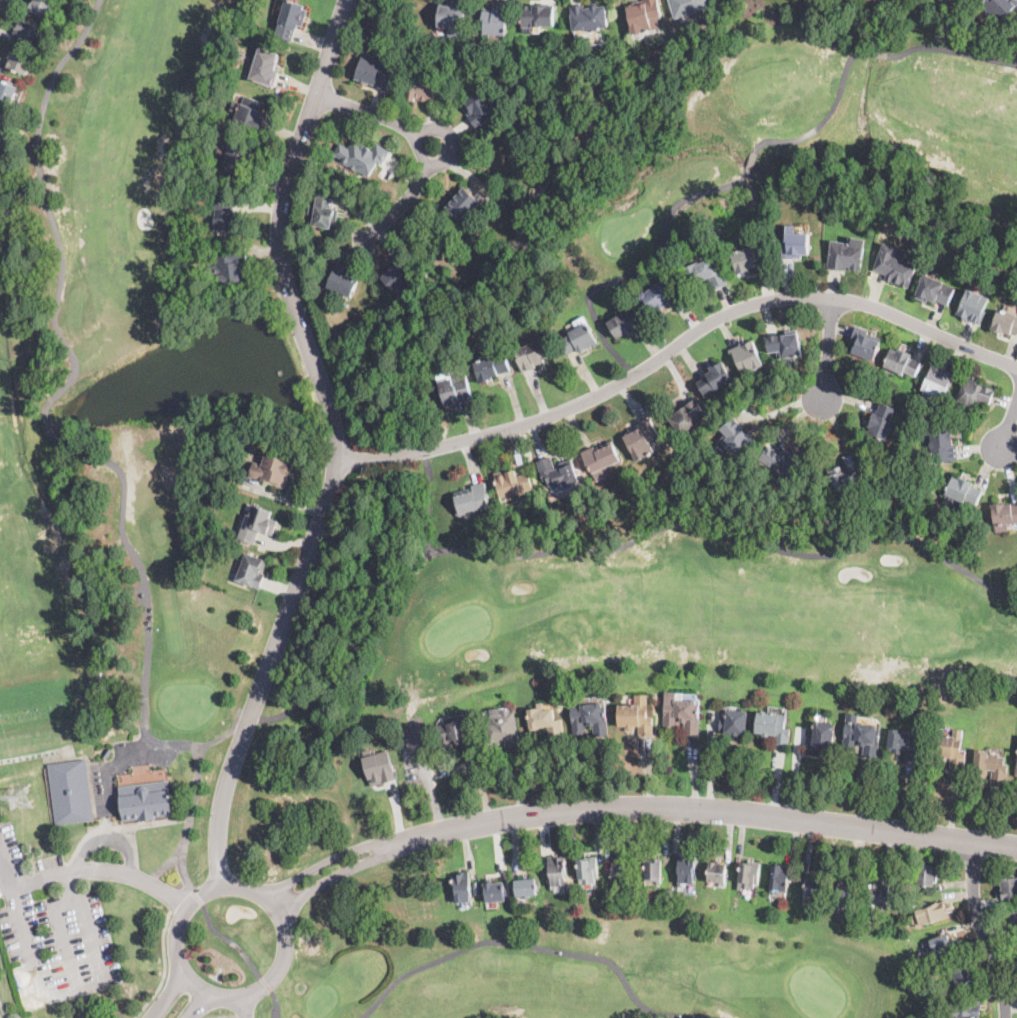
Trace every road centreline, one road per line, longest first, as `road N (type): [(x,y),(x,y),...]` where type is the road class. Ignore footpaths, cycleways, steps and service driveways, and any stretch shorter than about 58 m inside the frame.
road 1 (residential): [(347,0),(280,222),(283,267),(332,403),(340,457),(305,580),(227,780),(223,886)]
road 2 (residential): [(1016,848),(748,810),(643,804),(515,816),(372,851),(276,906)]
road 3 (residential): [(340,457),(383,458),(551,415),(617,386),(709,324),(797,297),(863,304),(1016,368)]
road 4 (residential): [(181,921),(182,966),(207,991),(244,997),(280,973),(285,921),(258,891),(210,891),(181,921)]
road 5 (residential): [(317,98),(407,129),(425,154),(413,194),(365,243)]
road 6 (residential): [(978,843),(976,900),(1000,967),(1006,1017)]

